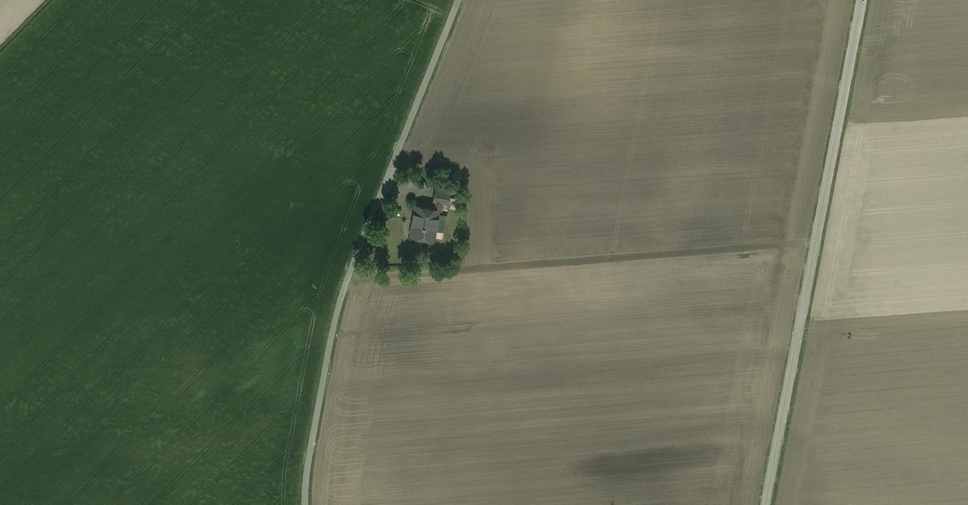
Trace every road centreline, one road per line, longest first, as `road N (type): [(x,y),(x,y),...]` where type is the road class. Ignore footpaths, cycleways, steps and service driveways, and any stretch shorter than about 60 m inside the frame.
road 1 (unclassified): [(305,504),(328,354),(350,276),(459,0)]
road 2 (unclassified): [(862,0),(765,504)]

